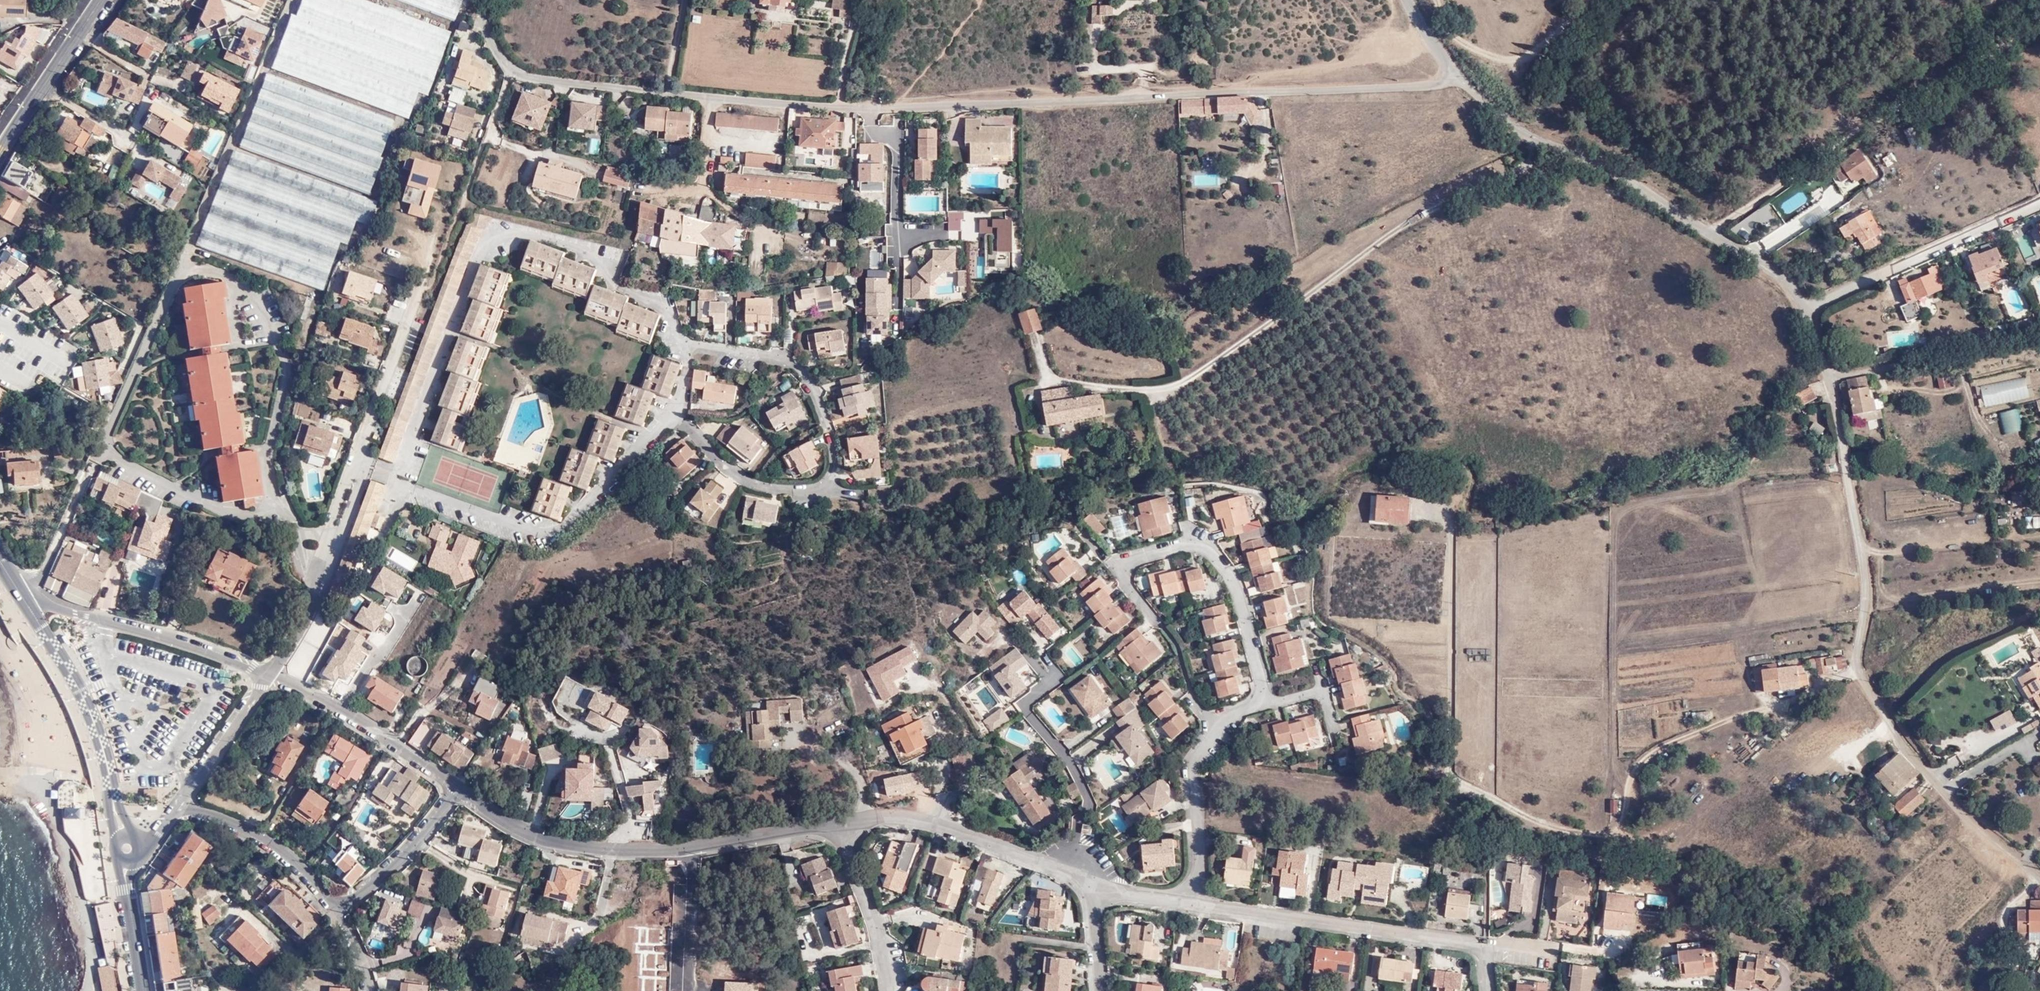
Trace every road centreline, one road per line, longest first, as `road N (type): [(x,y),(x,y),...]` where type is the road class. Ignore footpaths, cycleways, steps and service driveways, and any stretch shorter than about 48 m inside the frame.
road 1 (unclassified): [(708,96),(865,107),(1455,76)]
road 2 (residential): [(1827,377),(1862,554),(1867,601),(1857,671),(1893,733),(1964,815),(2039,877)]
road 3 (residential): [(392,482),(491,240),(514,230),(597,254),(615,281),(667,307),(673,332),(689,348)]
road 4 (residential): [(1455,76),(1534,140),(1590,154),(1729,241),(1807,309)]
road 5 (residential): [(689,348),(784,360),(800,370),(818,396),(836,468),(828,484),(811,491),(761,485),(665,424)]
road 6 (residential): [(462,792),(513,830),(633,852),(847,826)]
road 7 (residential): [(277,513),(247,515),(165,487),(113,457),(108,433),(185,269)]
road 8 (residential): [(392,482),(550,532),(597,499),(665,424)]
road 9 (residential): [(1268,704),(1236,581),(1202,540),(1123,563),(1153,615)]
road 10 (residential): [(185,269),(247,282),(273,321),(285,373),(267,454),(277,513)]
road 11 (residential): [(185,269),(294,0)]
road 12 (residential): [(1195,905),(1482,944)]
road 13 (unclassified): [(489,0),(488,33),(515,68),(708,96)]
road 14 (residential): [(847,826),(927,821),(1097,885)]
road 15 (tertiary): [(24,597),(91,716),(123,833)]
road 16 (residential): [(1807,309),(2039,203)]
road 17 (unclassified): [(267,673),(154,631),(24,597)]
road 18 (residential): [(267,673),(462,792)]
road 19 (residential): [(1827,377),(2039,340)]
road 20 (residential): [(180,803),(284,851),(346,910)]
road 21 (residential): [(359,469),(420,294)]
road 22 (residential): [(1195,905),(1193,770),(1219,729)]
road 23 (tertiary): [(100,0),(0,152)]
road 24 (residential): [(847,826),(887,990)]
road 25 (residential): [(346,910),(462,792)]
road 26 (residential): [(708,96),(705,189),(759,231)]
road 27 (unclassified): [(180,803),(267,673)]
road 28 (residential): [(83,481),(24,597)]
road 29 (tertiary): [(125,864),(144,990)]

